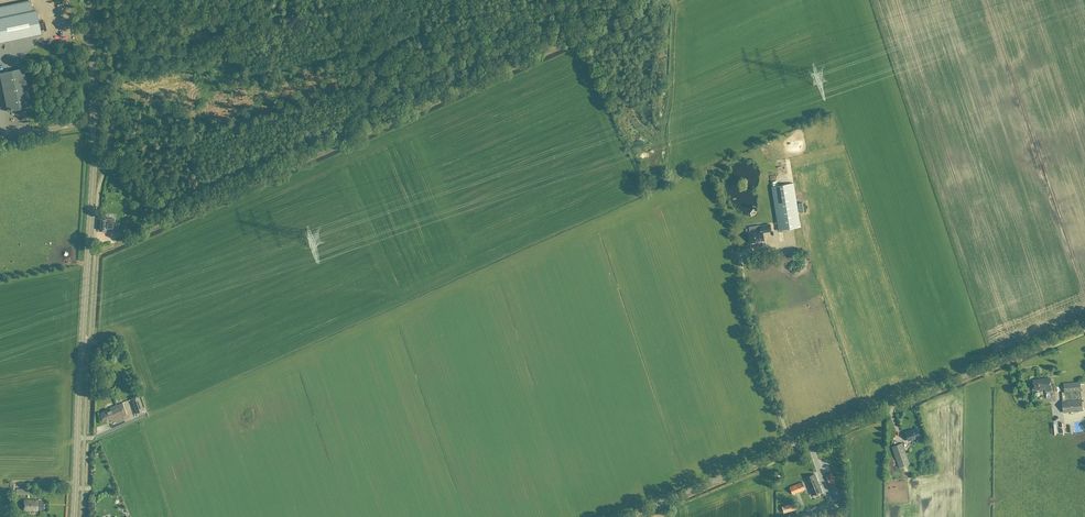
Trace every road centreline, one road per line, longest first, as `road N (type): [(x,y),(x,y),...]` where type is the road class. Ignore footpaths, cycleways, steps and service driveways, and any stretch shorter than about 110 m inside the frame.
road 1 (track): [(136,421),(759,146)]
road 2 (track): [(170,220),(657,2)]
road 3 (residential): [(629,516),(1084,327)]
road 4 (tertiary): [(74,516),(94,120)]
road 5 (track): [(182,0),(196,63),(220,79),(412,39),(423,25),(418,0)]
road 6 (track): [(672,0),(662,185)]
road 7 (track): [(205,73),(170,220)]
road 8 (tertiary): [(94,120),(90,0)]

